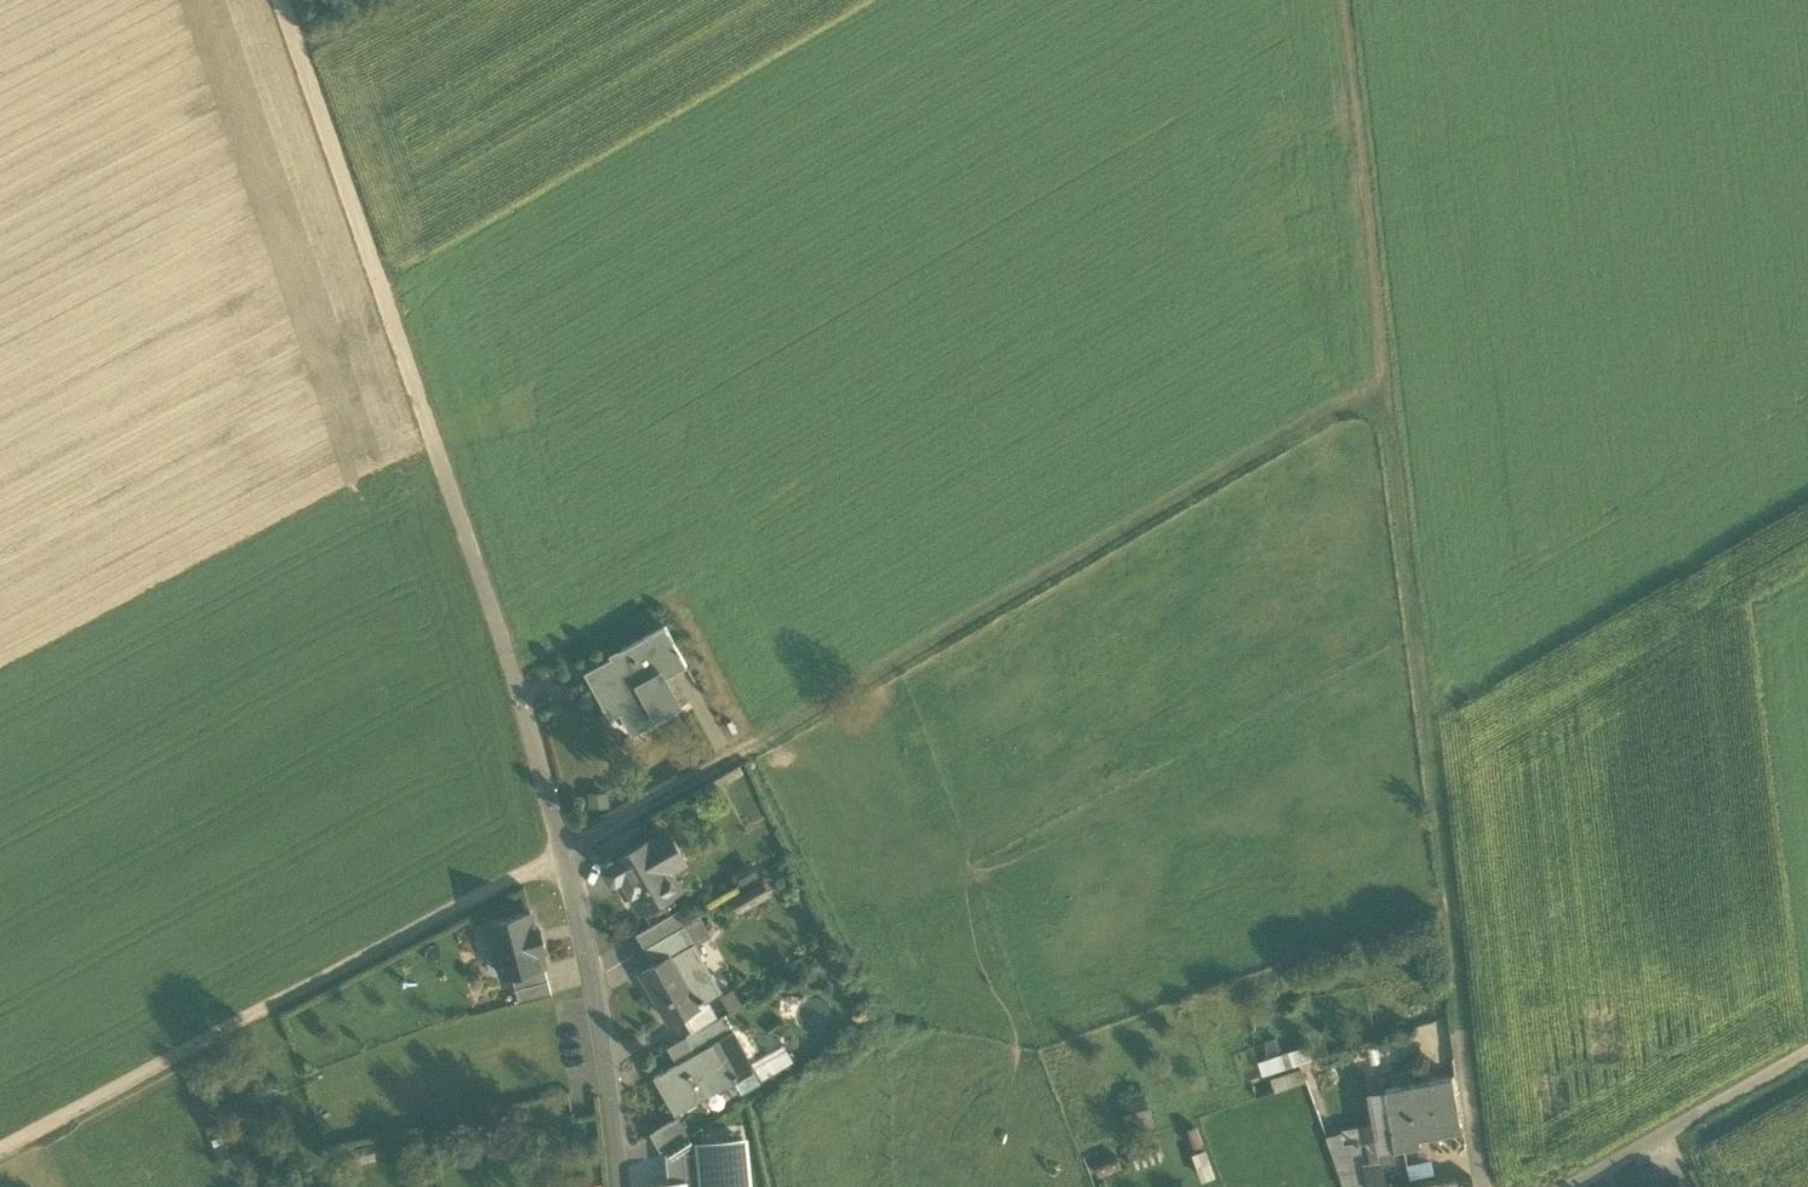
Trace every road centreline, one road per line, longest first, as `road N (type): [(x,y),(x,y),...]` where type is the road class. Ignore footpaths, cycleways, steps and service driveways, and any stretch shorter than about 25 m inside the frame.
road 1 (track): [(0,1149),(565,852),(1388,373)]
road 2 (track): [(1485,1186),(1344,0)]
road 3 (track): [(277,0),(509,657)]
road 4 (residential): [(509,657),(565,852),(609,1079),(619,1186)]
road 5 (residential): [(1572,1186),(1696,1115)]
road 6 (track): [(1696,1115),(1807,1050)]

